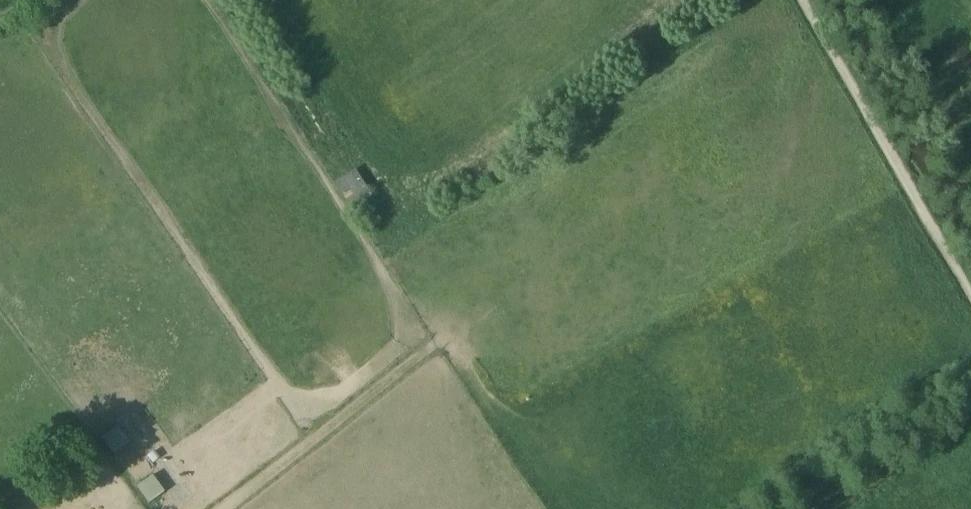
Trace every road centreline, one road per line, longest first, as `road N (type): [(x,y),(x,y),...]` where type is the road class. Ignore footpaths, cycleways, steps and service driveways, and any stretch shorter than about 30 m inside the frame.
road 1 (track): [(807,508),(970,390)]

